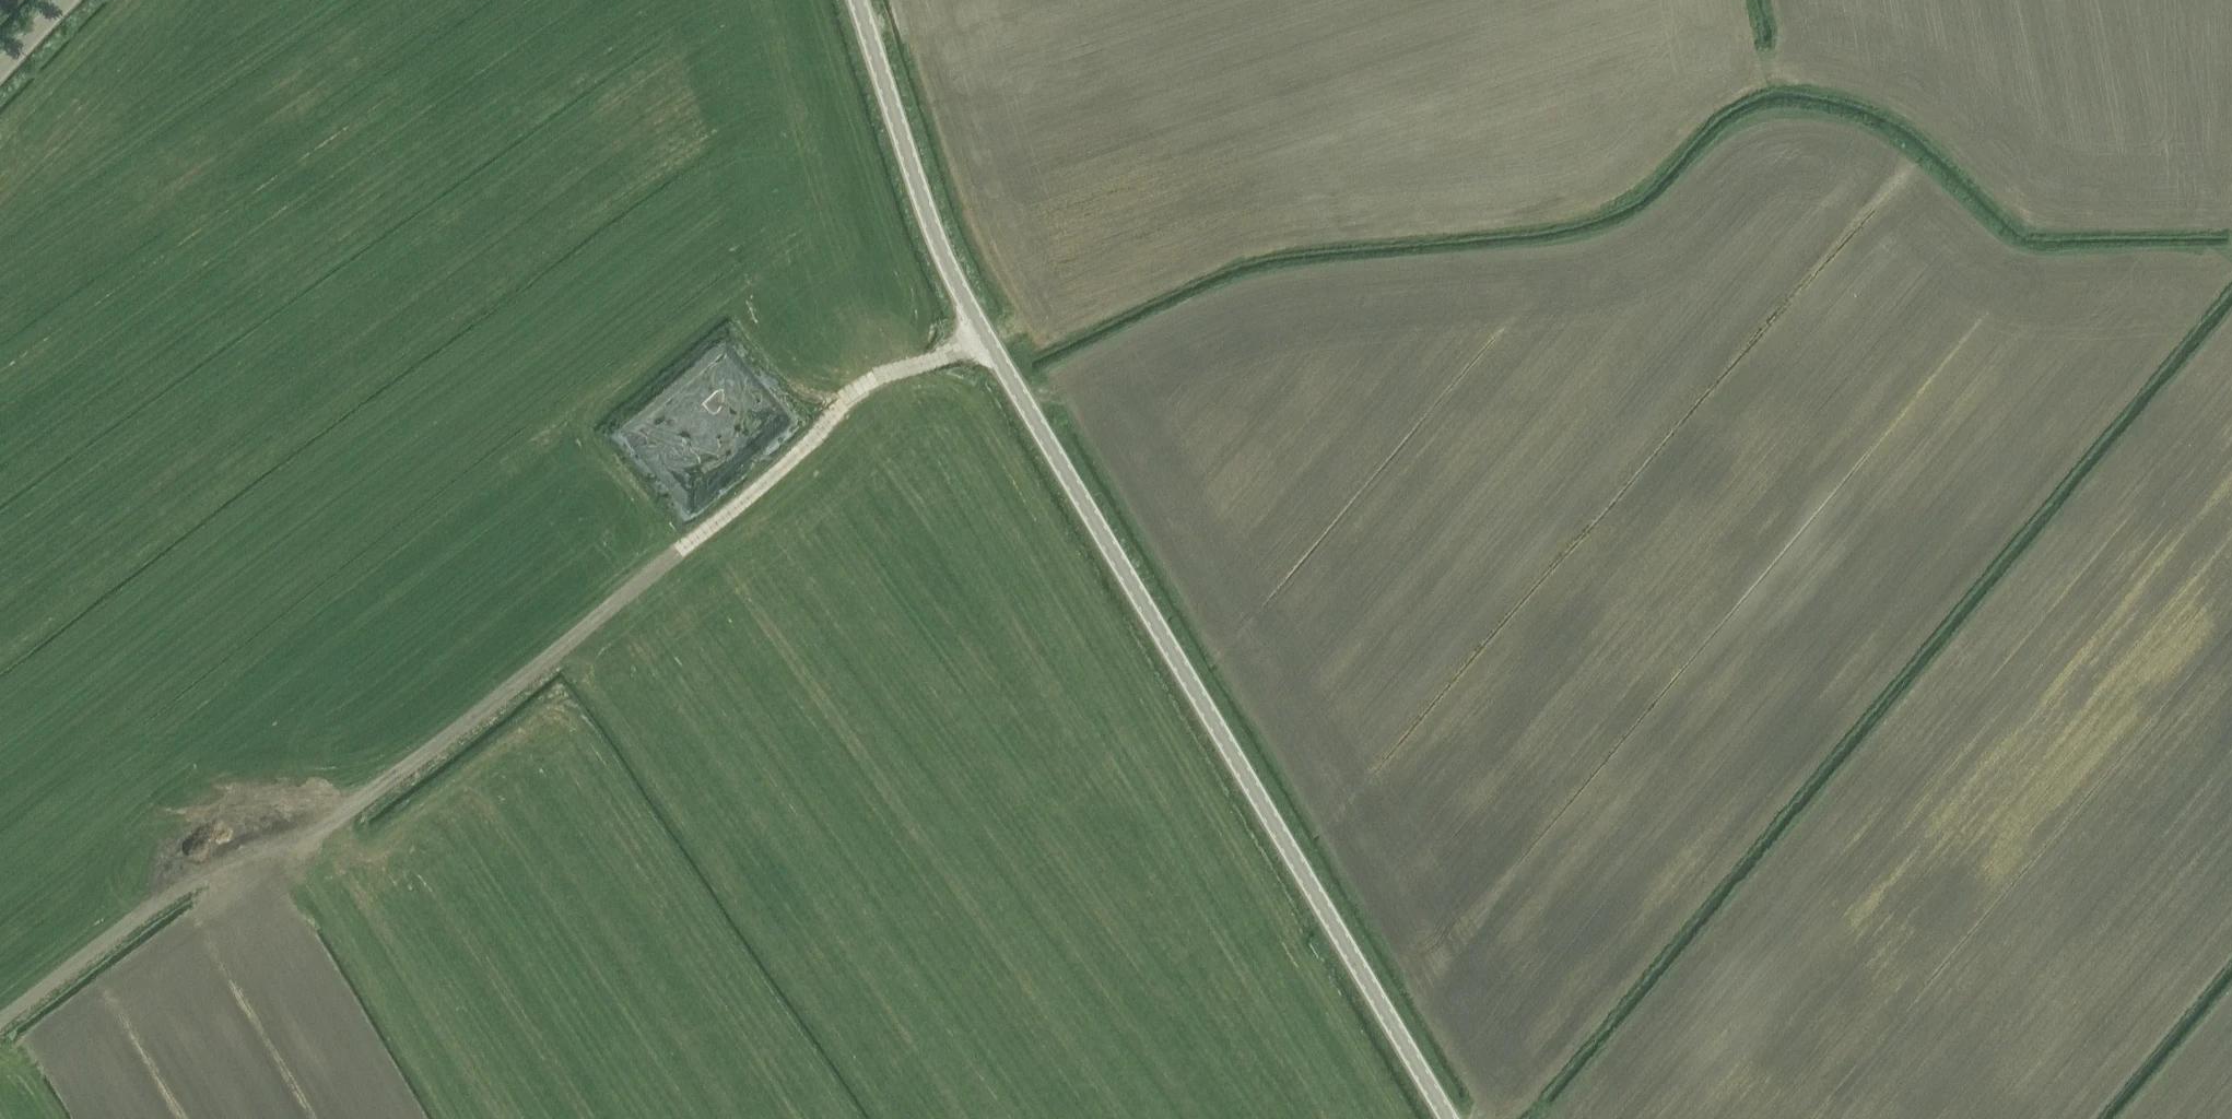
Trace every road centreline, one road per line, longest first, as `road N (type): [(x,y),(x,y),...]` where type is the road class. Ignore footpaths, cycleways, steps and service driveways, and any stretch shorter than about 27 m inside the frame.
road 1 (unclassified): [(1451,1118),(966,308),(858,0)]
road 2 (track): [(988,342),(864,385),(759,487),(329,838),(222,869),(0,1031)]

